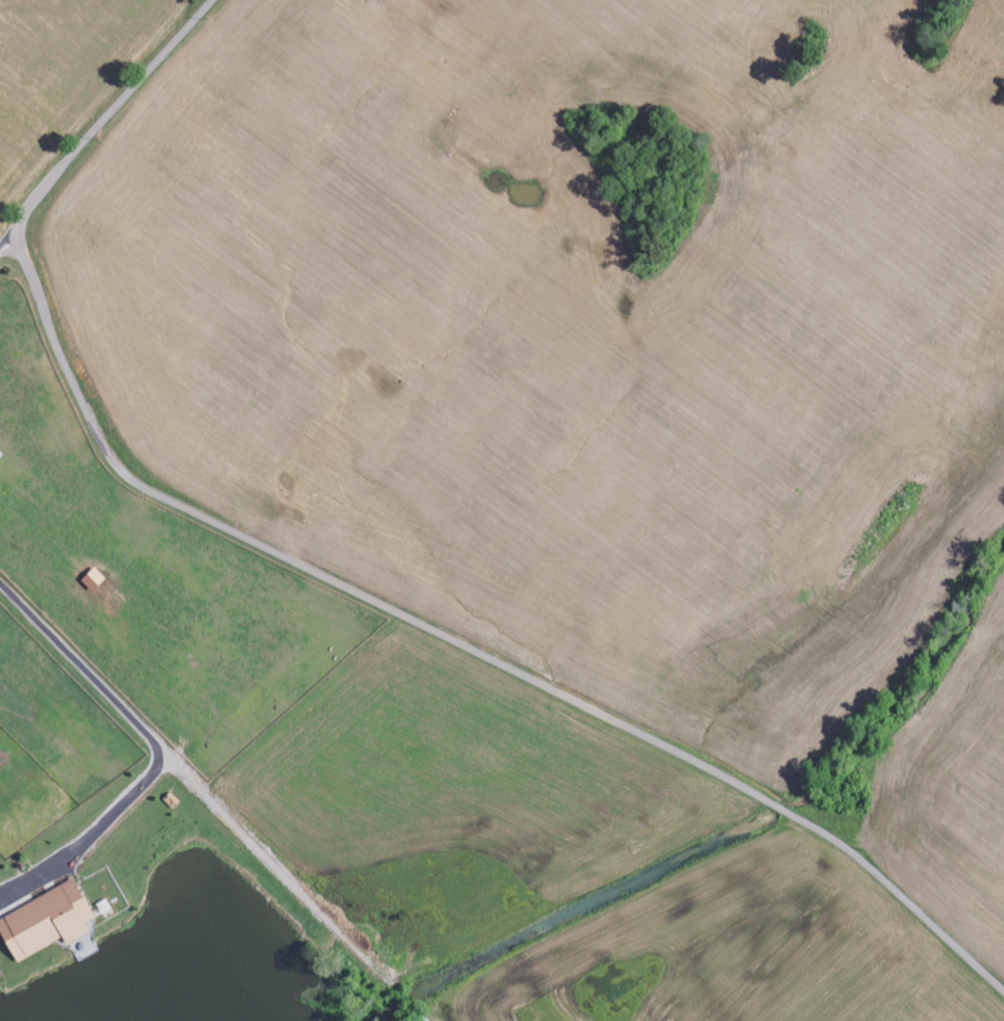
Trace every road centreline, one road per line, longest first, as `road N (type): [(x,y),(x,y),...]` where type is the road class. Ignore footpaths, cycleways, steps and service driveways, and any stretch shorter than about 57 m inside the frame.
road 1 (residential): [(1003,994),(854,859),(785,815),(135,487),(113,464),(77,396),(14,233)]
road 2 (residential): [(0,253),(58,170),(214,0)]

